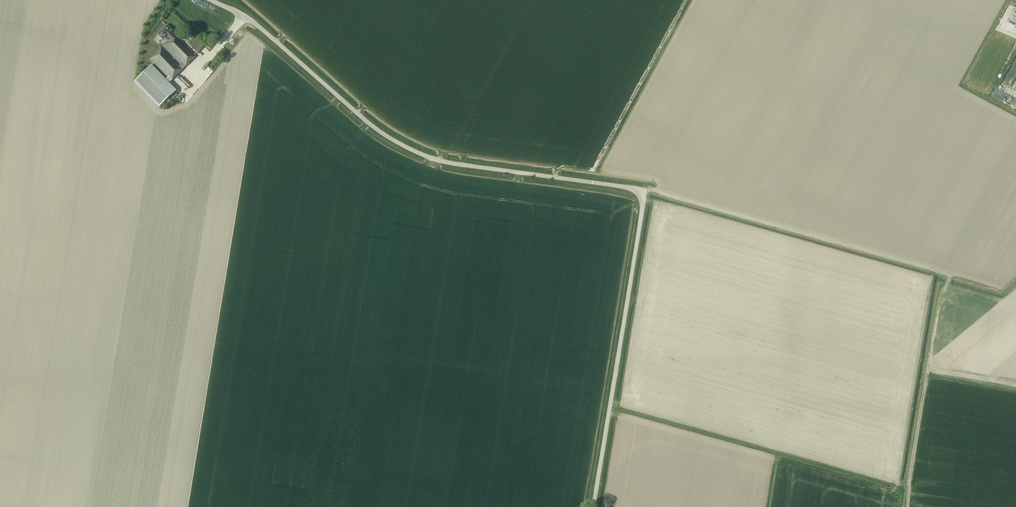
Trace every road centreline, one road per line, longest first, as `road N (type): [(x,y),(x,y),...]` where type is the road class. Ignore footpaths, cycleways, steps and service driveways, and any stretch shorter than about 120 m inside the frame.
road 1 (unclassified): [(594,506),(637,190),(467,167),(409,149),(382,135),(249,19),(214,0)]

